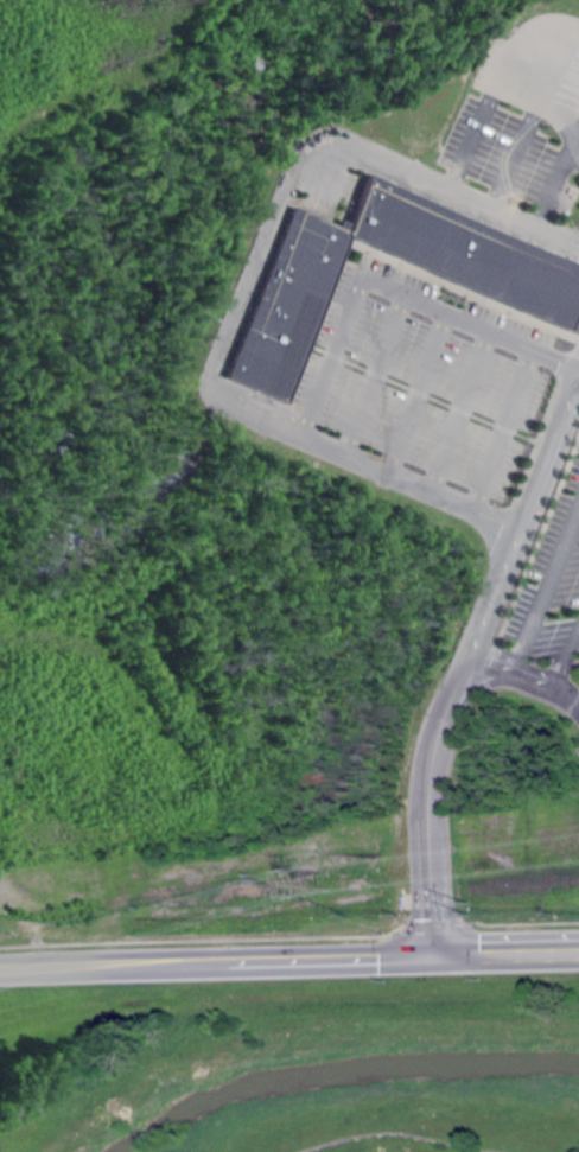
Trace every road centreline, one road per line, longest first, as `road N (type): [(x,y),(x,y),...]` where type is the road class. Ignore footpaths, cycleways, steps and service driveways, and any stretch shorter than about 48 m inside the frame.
road 1 (secondary): [(0,974),(578,954)]

